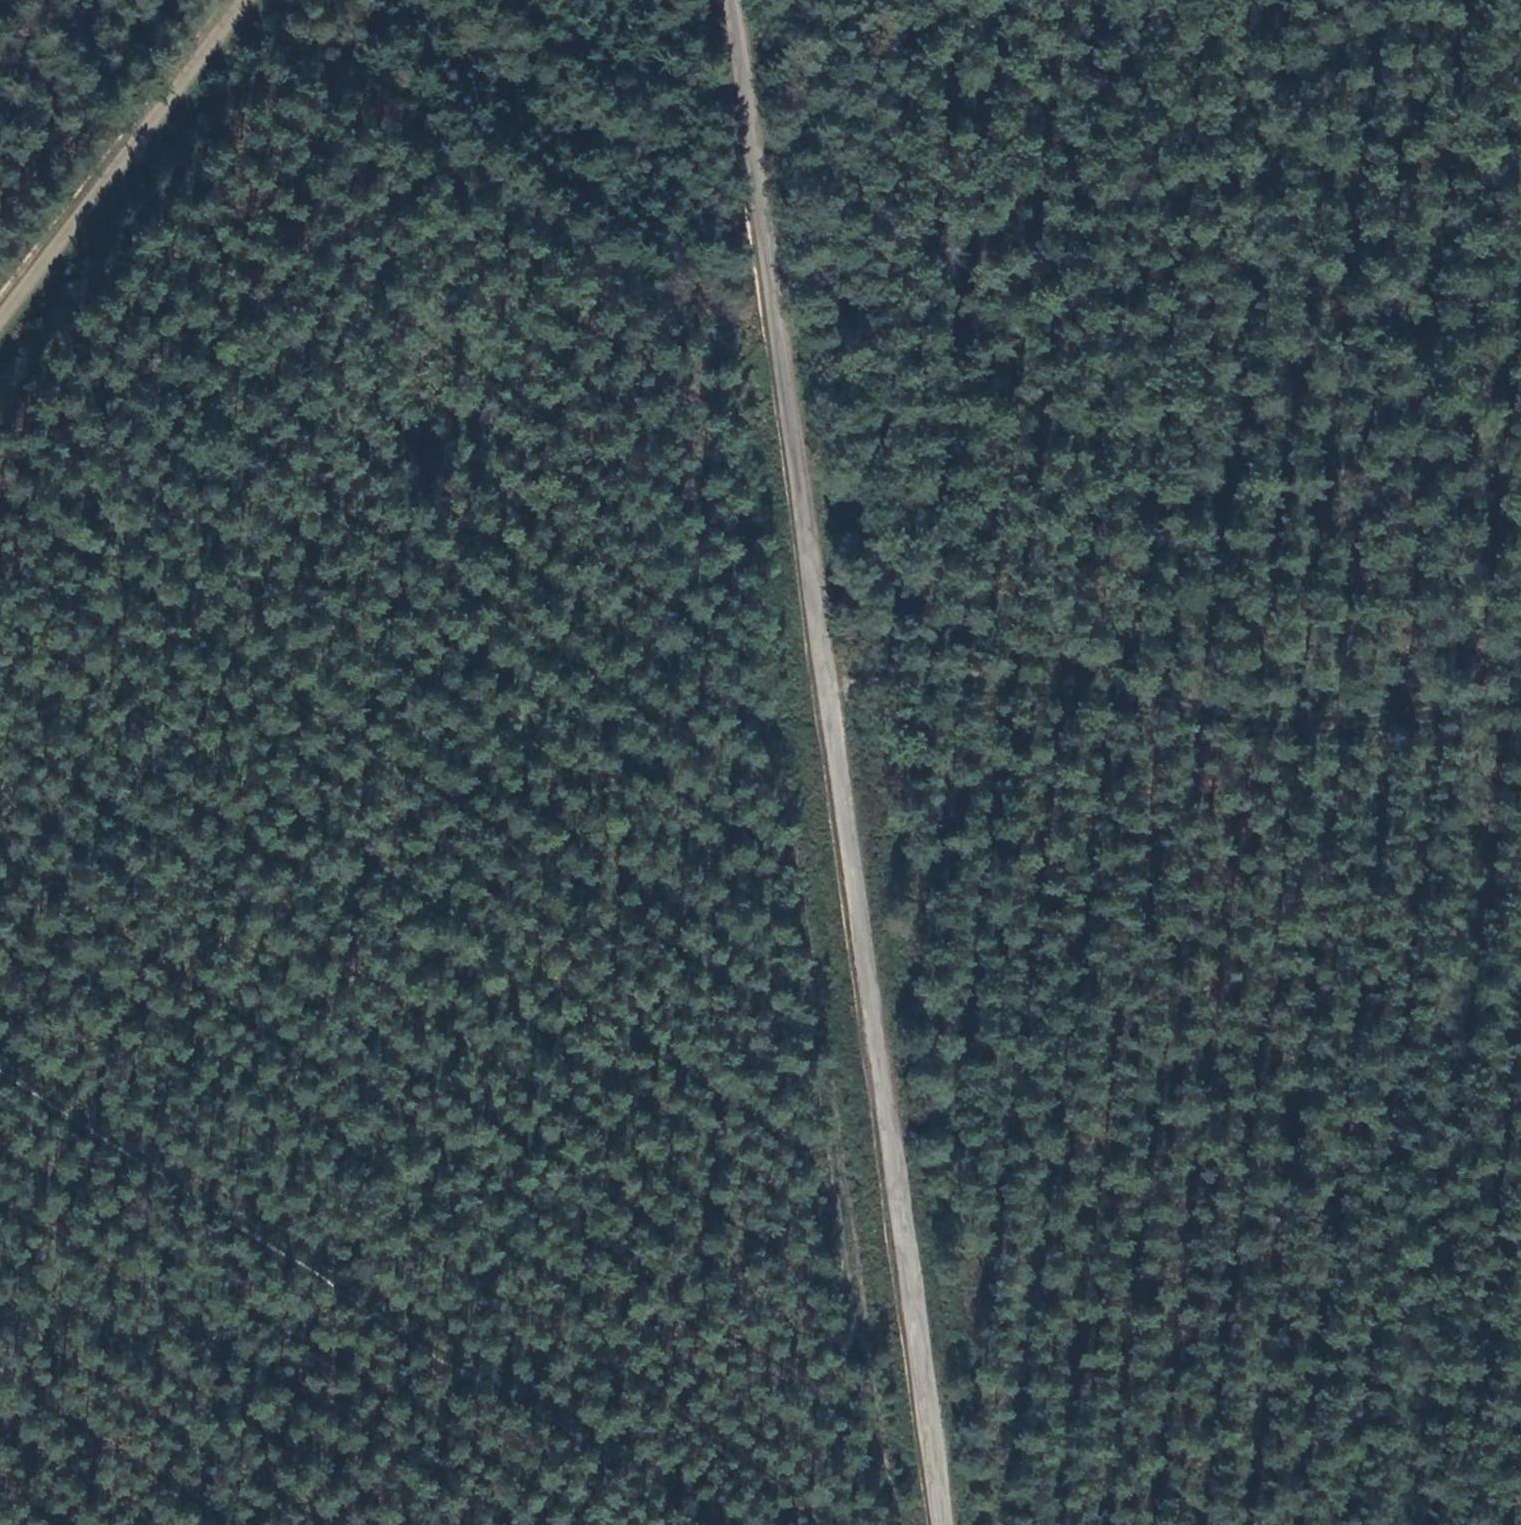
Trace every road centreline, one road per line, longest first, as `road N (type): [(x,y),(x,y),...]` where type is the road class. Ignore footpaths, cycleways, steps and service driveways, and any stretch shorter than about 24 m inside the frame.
road 1 (track): [(938,1524),(826,672)]
road 2 (track): [(826,672),(730,0)]
road 3 (track): [(245,0),(0,324)]

